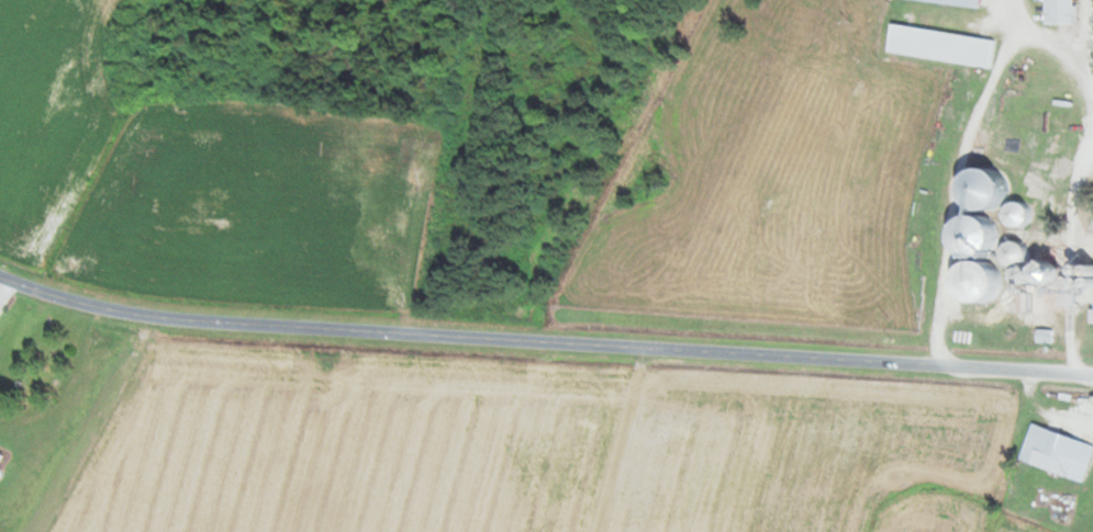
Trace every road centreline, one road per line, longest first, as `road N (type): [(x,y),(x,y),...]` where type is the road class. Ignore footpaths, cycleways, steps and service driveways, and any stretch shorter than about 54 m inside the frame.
road 1 (residential): [(1092,372),(176,316),(69,296),(0,272)]
road 2 (residential): [(135,310),(66,409),(0,435)]

